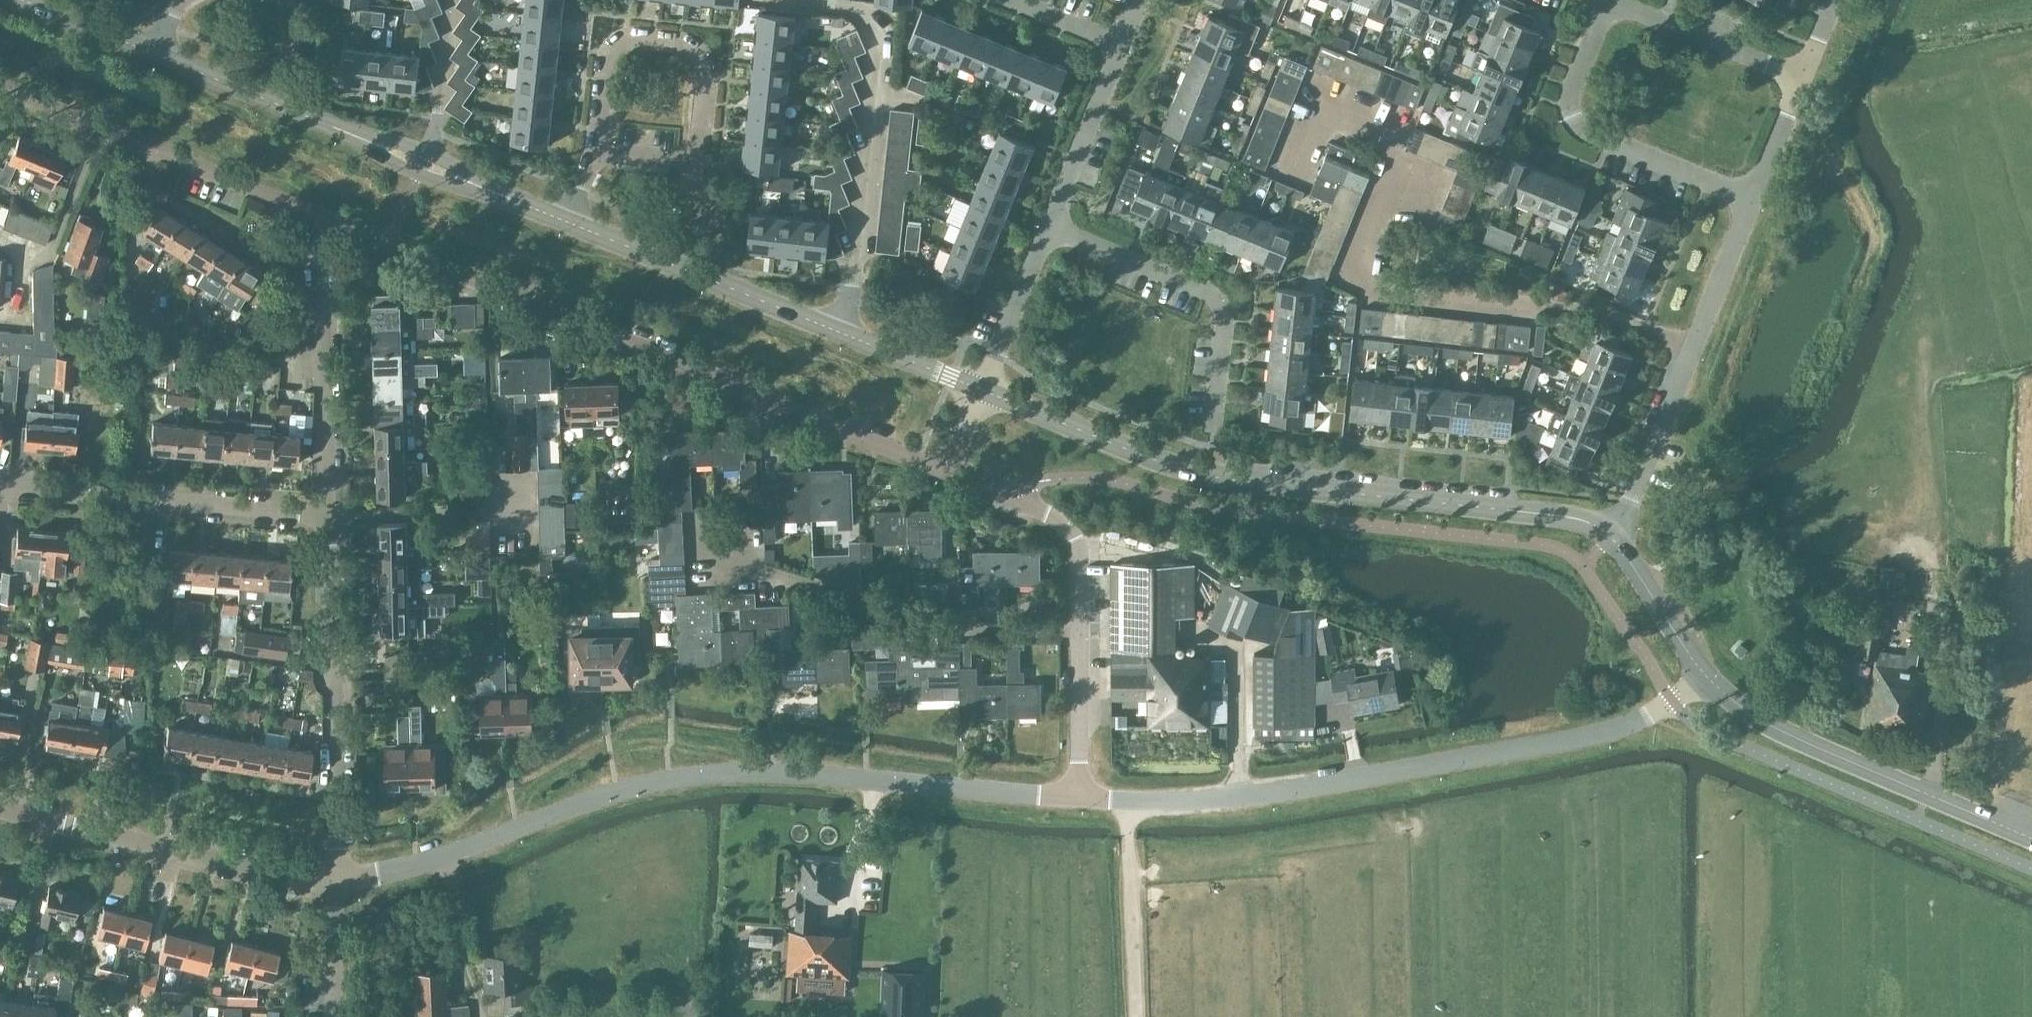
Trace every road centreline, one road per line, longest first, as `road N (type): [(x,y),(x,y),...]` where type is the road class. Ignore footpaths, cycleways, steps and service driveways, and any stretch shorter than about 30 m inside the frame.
road 1 (residential): [(337,880),(434,863),(654,783),(735,770),(1079,797)]
road 2 (residential): [(950,473),(326,224)]
road 3 (residential): [(1079,797),(1240,797),(1468,760),(1613,732),(1710,682)]
road 4 (tertiary): [(571,224),(154,54)]
road 5 (tertiary): [(984,392),(571,224)]
road 6 (tertiary): [(1612,538),(1573,519),(1215,478)]
road 7 (residential): [(1079,797),(1077,544),(1046,512),(950,473)]
road 8 (residential): [(337,880),(329,514)]
road 9 (residential): [(1612,538),(1755,204)]
road 10 (tertiary): [(2031,840),(1801,740),(1710,682)]
road 11 (residential): [(1215,478),(1217,304),(1053,228)]
road 12 (residential): [(326,224),(0,93)]
road 13 (residential): [(0,810),(337,880)]
road 14 (residential): [(1755,204),(1578,131),(1567,113),(1603,0)]
road 15 (residential): [(329,514),(0,491)]
road 16 (residential): [(604,147),(701,152),(706,54),(662,41),(610,46)]
road 17 (residential): [(329,514),(326,224)]
road 18 (tertiary): [(1215,478),(984,392)]
road 19 (residential): [(1805,79),(1604,0)]
road 20 (residential): [(1053,228),(1122,42)]
road 21 (residential): [(984,392),(1053,228)]
road 22 (tertiary): [(1710,682),(1612,538)]
road 23 (tertiary): [(154,54),(24,0)]
road 24 (residential): [(330,1016),(337,880)]
road 25 (residential): [(1755,204),(1805,79)]

